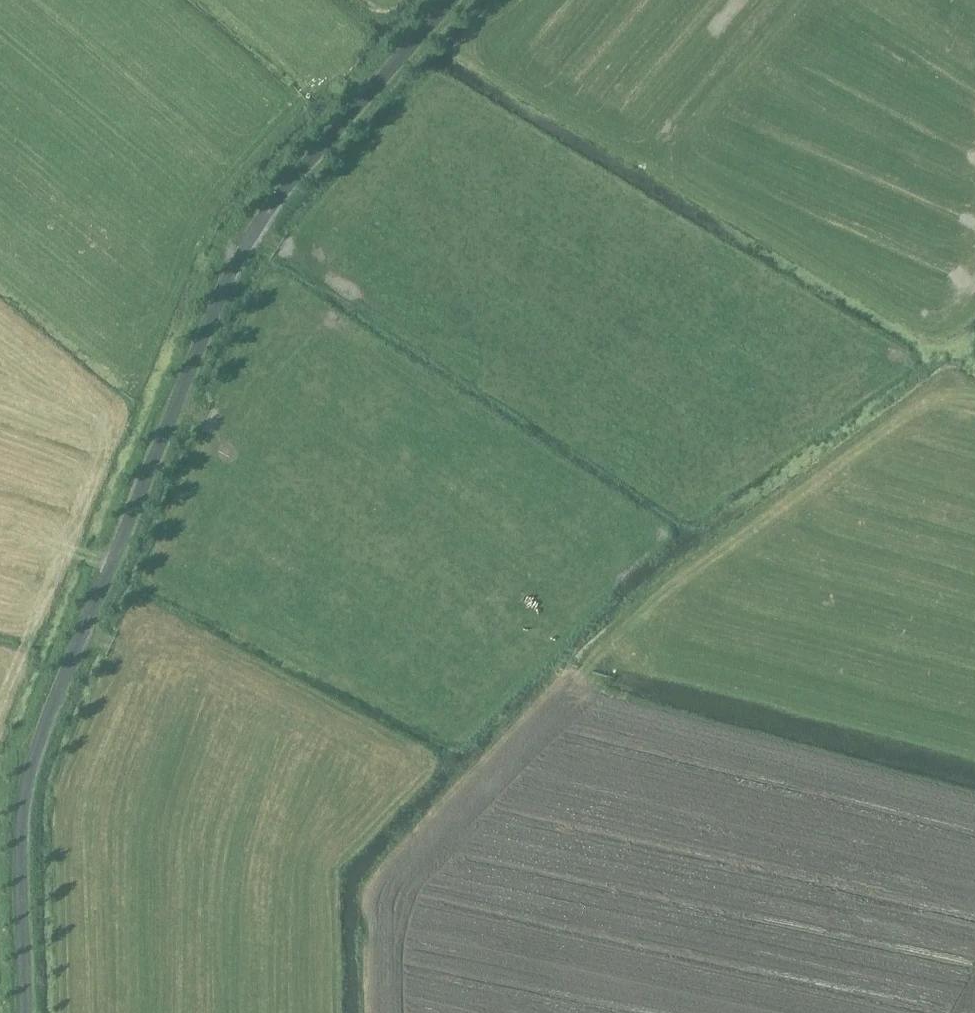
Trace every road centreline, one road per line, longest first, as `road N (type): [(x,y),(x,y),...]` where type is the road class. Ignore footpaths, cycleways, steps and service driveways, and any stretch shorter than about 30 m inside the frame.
road 1 (unclassified): [(25,1012),(20,876),(29,775),(218,299),(276,197),(452,0)]

